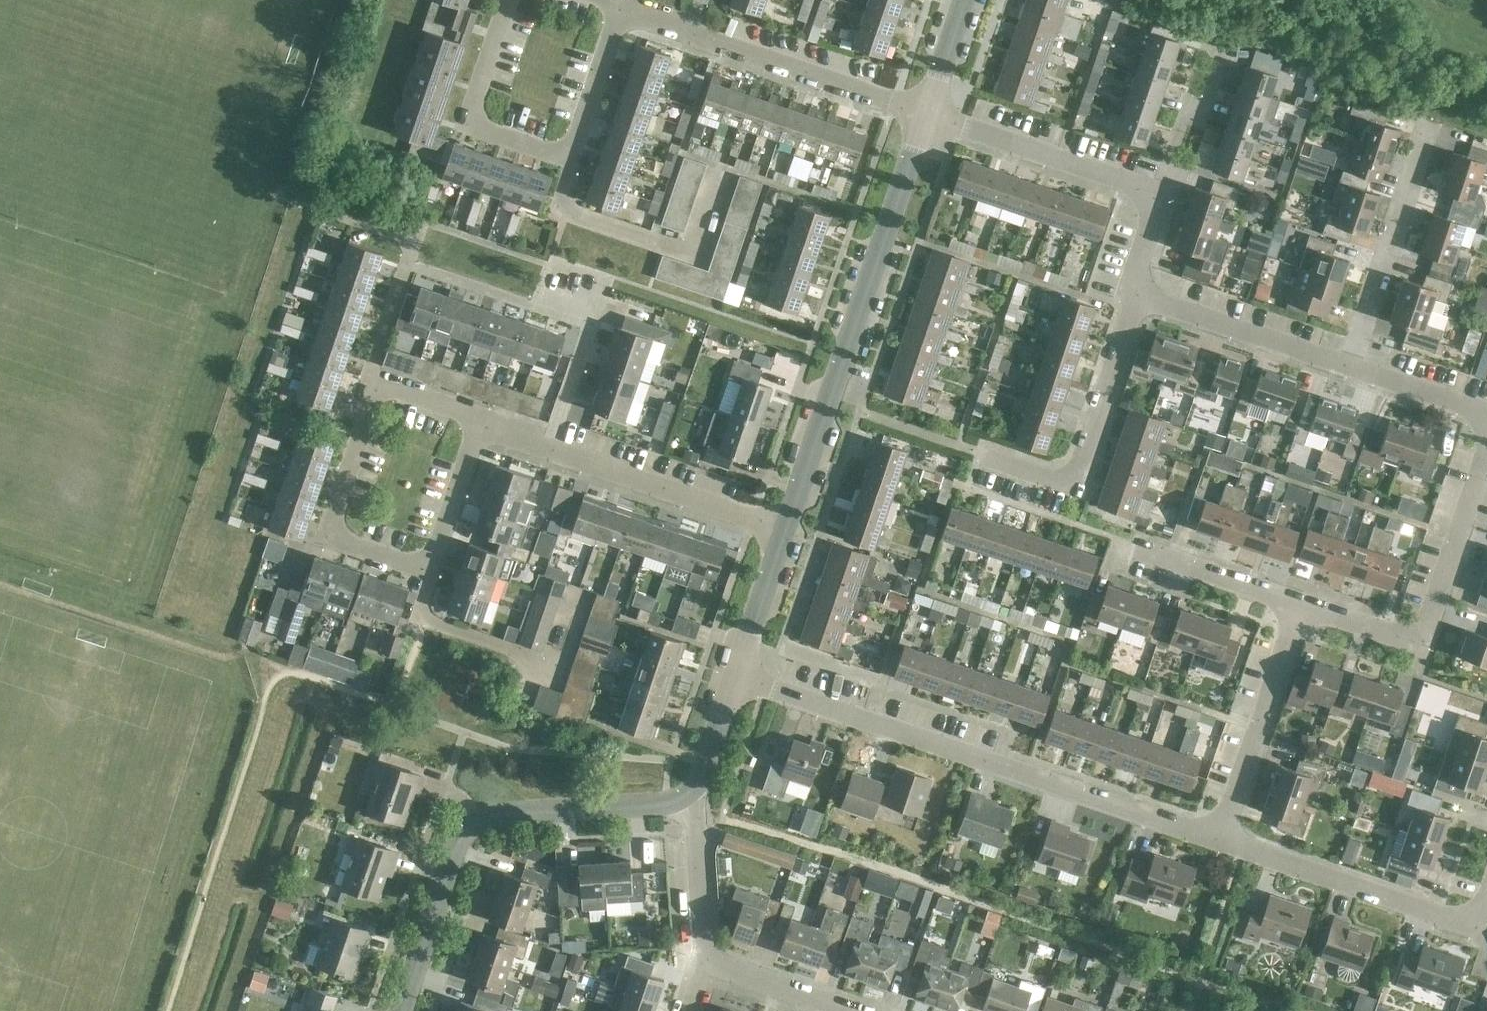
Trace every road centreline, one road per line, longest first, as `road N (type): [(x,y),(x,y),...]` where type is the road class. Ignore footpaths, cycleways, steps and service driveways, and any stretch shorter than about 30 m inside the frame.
road 1 (residential): [(1224,837),(738,677)]
road 2 (residential): [(790,529),(928,111)]
road 3 (residential): [(405,1010),(470,814),(694,803)]
road 4 (residential): [(484,431),(466,412),(372,381),(326,531),(438,567)]
road 5 (residential): [(1486,410),(1143,293)]
road 6 (residential): [(1143,293),(1171,190),(928,111)]
road 7 (residential): [(1303,601),(1423,640),(1486,455)]
road 8 (residential): [(790,529),(484,431)]
road 9 (residential): [(928,111),(629,9)]
road 10 (residential): [(981,453),(1059,480),(1081,473),(1143,293)]
road 11 (residential): [(1486,912),(1481,928),(1224,837)]
road 12 (residential): [(1224,837),(1303,601)]
road 13 (residential): [(515,0),(472,129),(576,163)]
road 14 (residential): [(1141,548),(1303,601)]
road 15 (residential): [(694,803),(713,967)]
road 16 (residential): [(576,163),(629,9)]
road 17 (residential): [(738,677),(790,529)]
road 18 (residential): [(438,567),(484,431)]
road 19 (residential): [(738,677),(694,803)]
road 20 (residential): [(713,967),(839,1010)]

